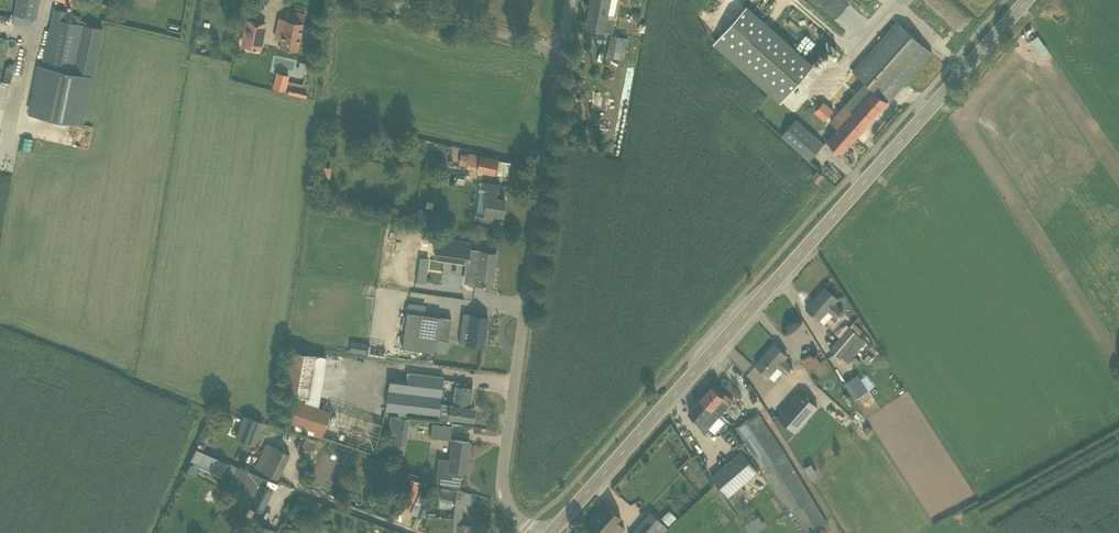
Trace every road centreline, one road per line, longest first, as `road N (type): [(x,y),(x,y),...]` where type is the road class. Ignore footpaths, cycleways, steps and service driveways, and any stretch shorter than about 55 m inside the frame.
road 1 (secondary): [(552,532),(1027,0)]
road 2 (unclassified): [(531,532),(508,505),(508,429),(563,45)]
road 3 (unclassified): [(563,45),(399,0)]

